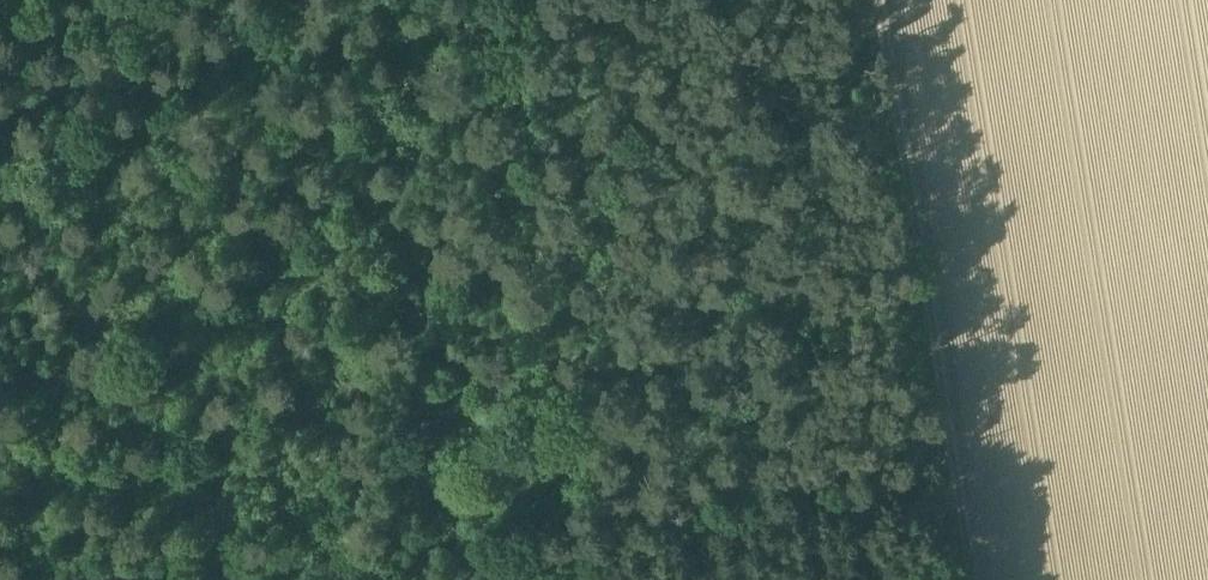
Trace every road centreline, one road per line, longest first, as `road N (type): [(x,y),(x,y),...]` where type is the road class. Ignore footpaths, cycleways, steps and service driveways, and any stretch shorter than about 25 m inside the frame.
road 1 (track): [(870,0),(968,579)]

